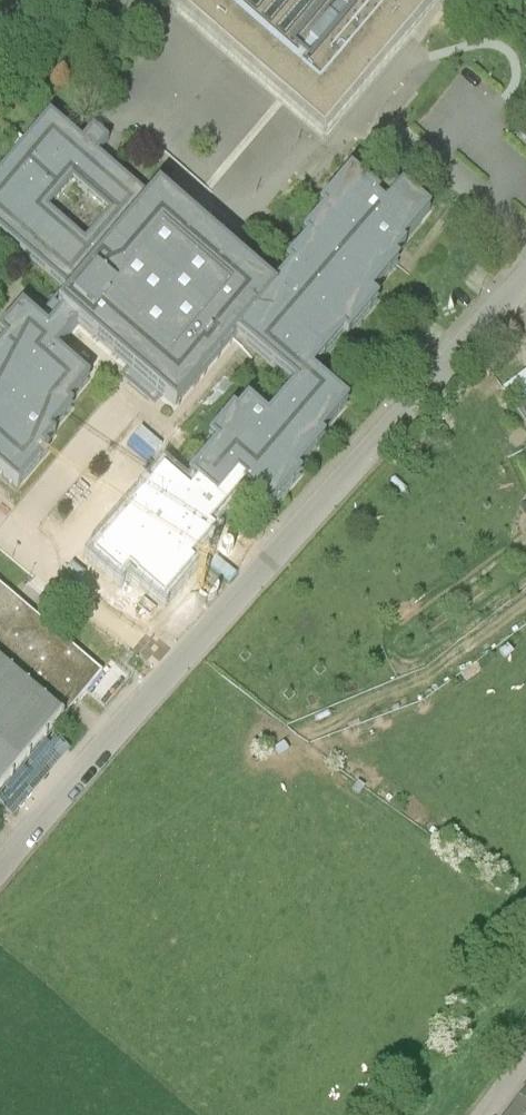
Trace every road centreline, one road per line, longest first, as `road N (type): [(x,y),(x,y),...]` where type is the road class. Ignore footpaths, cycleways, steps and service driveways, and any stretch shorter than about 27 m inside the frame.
road 1 (residential): [(525,274),(0,877)]

